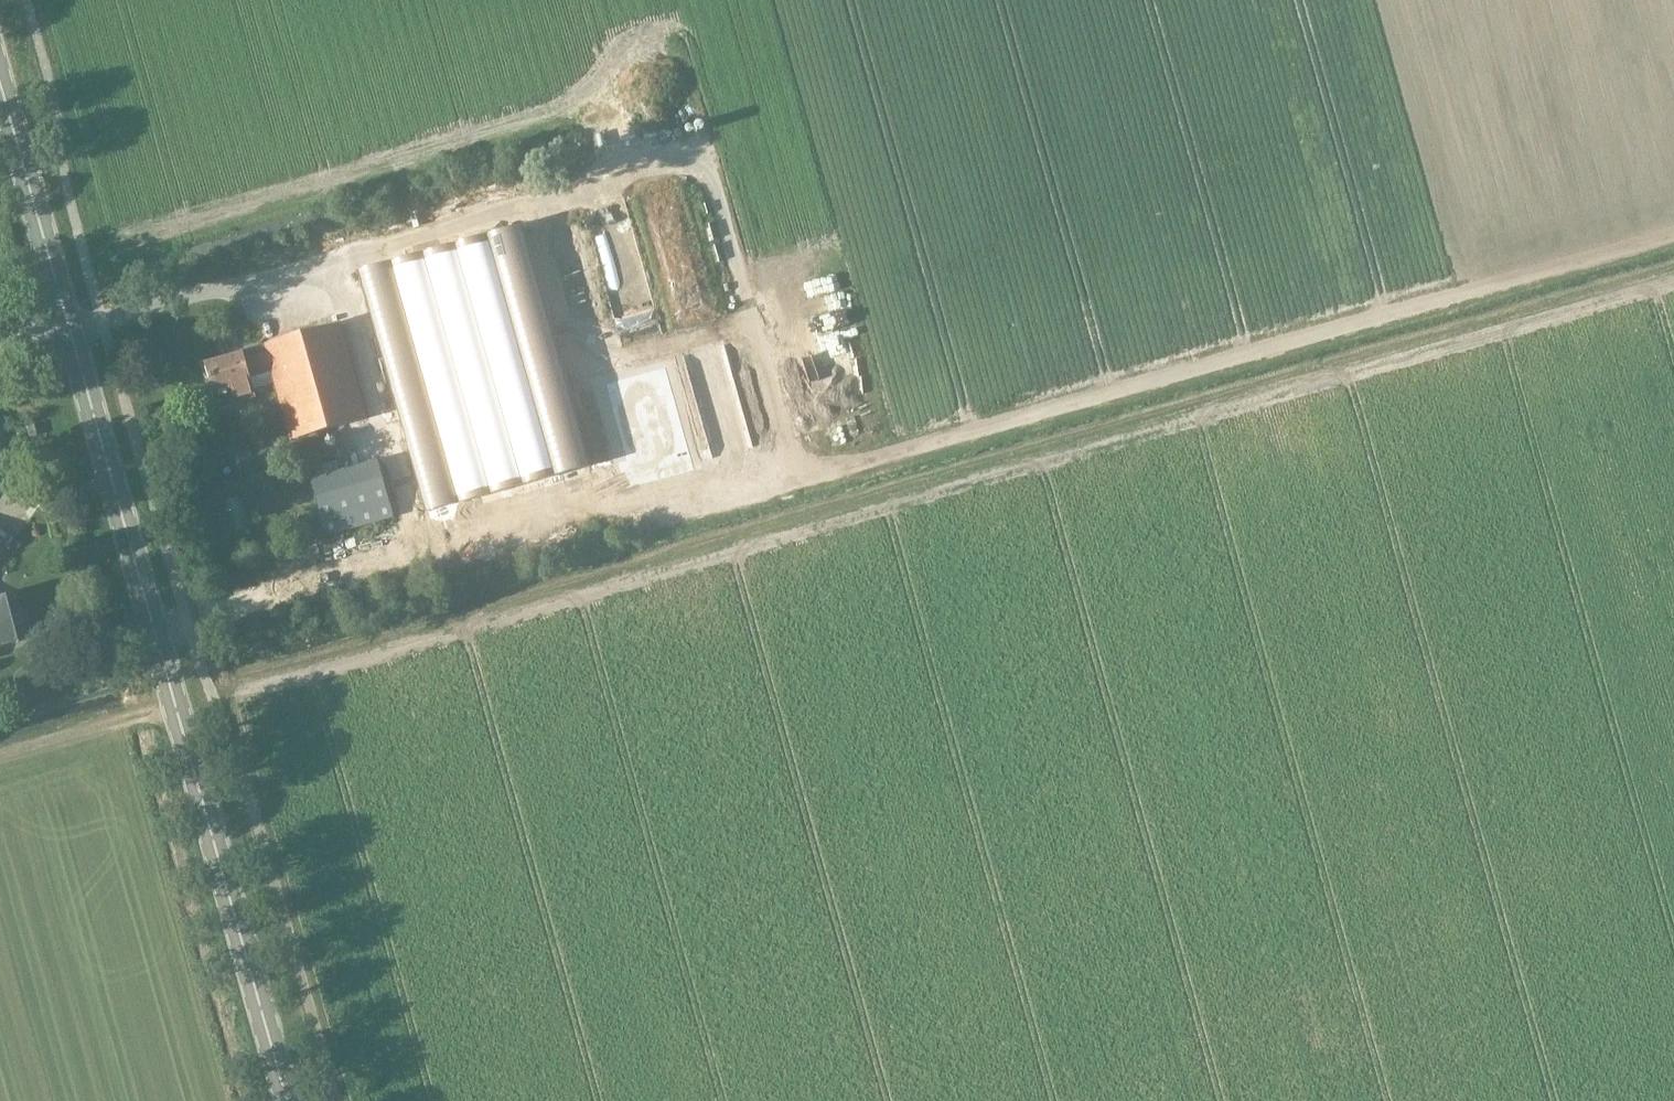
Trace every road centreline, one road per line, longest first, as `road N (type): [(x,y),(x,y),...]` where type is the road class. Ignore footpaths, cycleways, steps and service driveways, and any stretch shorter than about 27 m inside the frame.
road 1 (secondary): [(288,1100),(0,78)]

